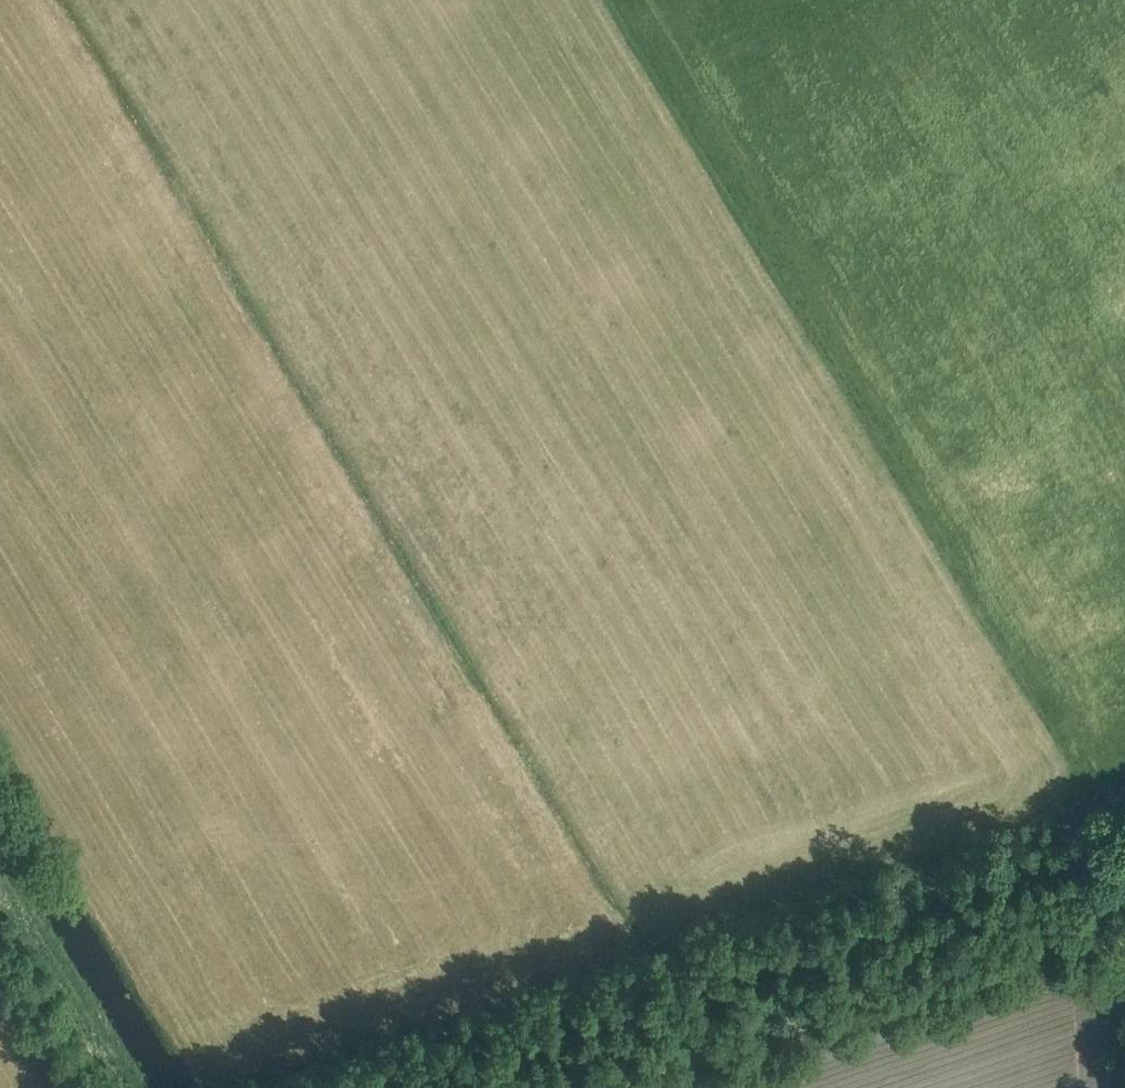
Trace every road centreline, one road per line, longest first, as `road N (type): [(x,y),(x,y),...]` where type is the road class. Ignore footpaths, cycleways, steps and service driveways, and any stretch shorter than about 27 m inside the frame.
road 1 (track): [(619,1087),(1015,953),(1075,940),(1124,951)]

